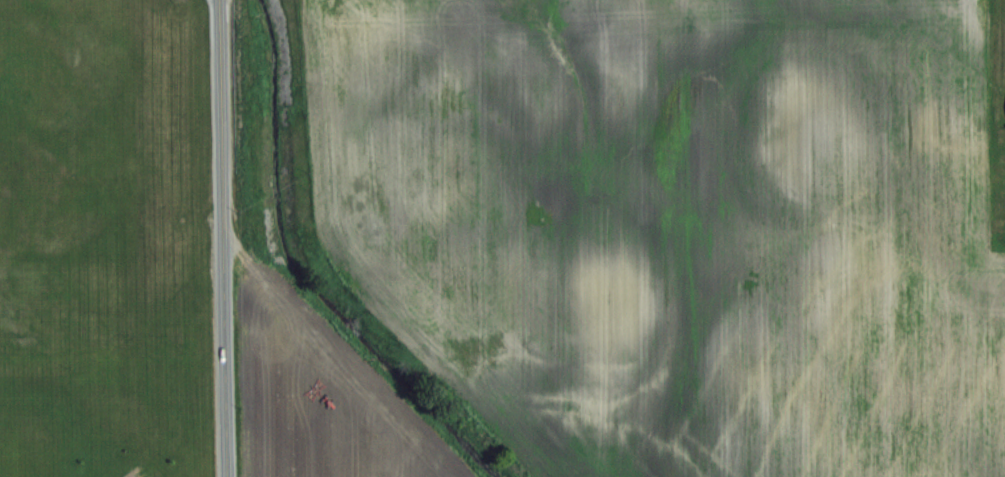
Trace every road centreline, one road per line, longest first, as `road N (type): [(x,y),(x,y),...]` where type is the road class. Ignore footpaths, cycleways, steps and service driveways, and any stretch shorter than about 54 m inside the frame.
road 1 (secondary): [(228,476),(220,0)]

